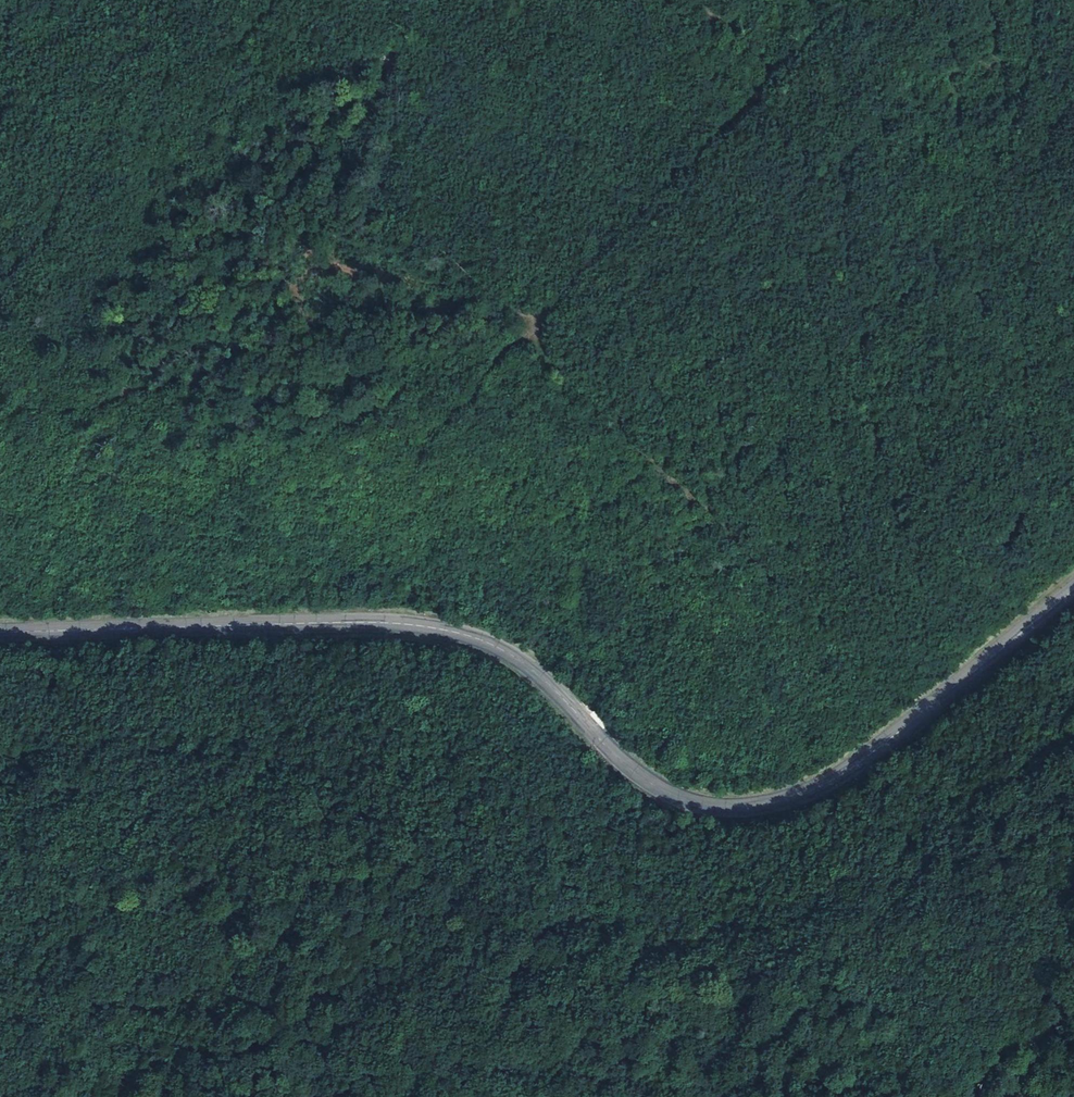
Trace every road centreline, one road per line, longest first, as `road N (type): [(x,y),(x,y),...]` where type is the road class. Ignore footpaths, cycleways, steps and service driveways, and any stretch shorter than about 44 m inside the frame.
road 1 (secondary): [(0,632),(392,623),(470,638),(508,652),(674,796),(760,810),(841,782),(1073,592)]
road 2 (track): [(968,1096),(1073,1002)]

